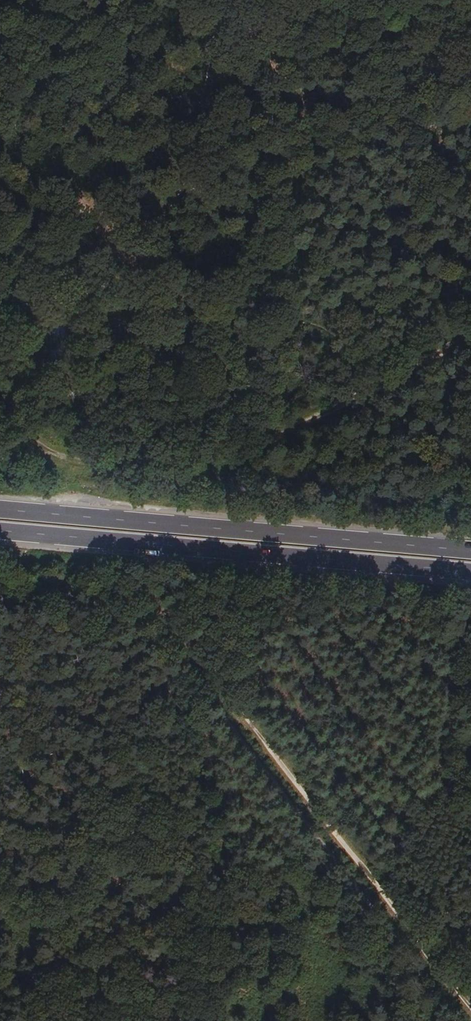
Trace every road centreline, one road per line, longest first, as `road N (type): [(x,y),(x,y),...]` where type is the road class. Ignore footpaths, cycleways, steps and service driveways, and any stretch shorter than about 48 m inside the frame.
road 1 (track): [(456,1020),(143,616),(109,588),(39,563)]
road 2 (primary): [(470,550),(0,509)]
road 3 (primary): [(0,530),(470,571)]

